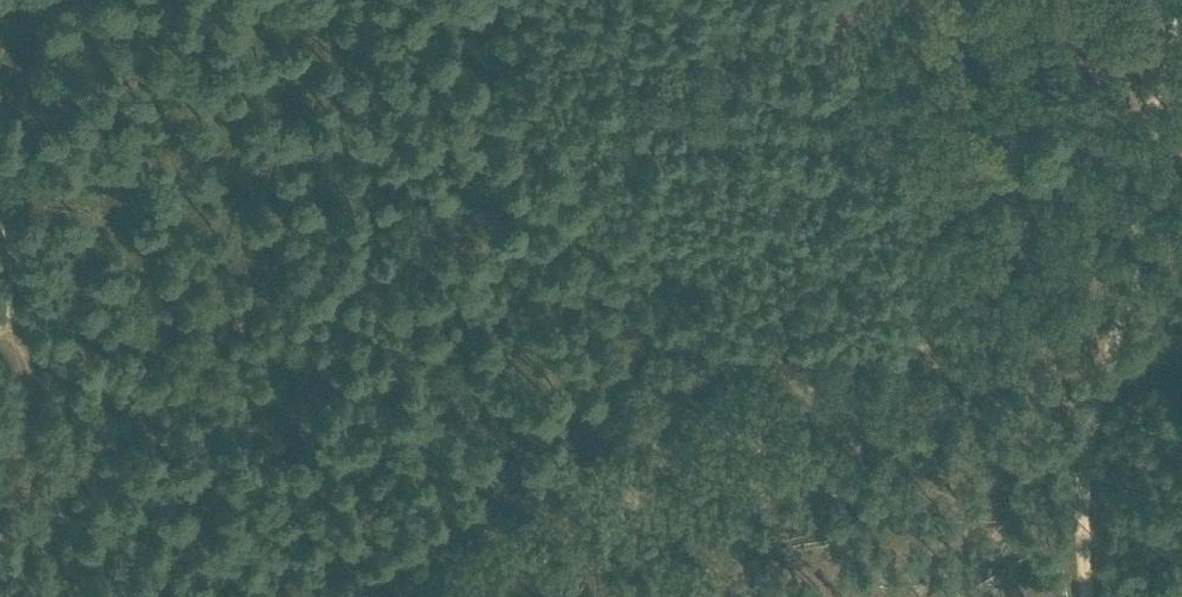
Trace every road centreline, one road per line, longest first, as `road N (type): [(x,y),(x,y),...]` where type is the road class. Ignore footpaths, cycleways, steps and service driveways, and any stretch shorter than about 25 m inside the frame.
road 1 (track): [(1175,0),(1125,285),(1073,505),(1074,596)]
road 2 (track): [(76,596),(0,268)]

